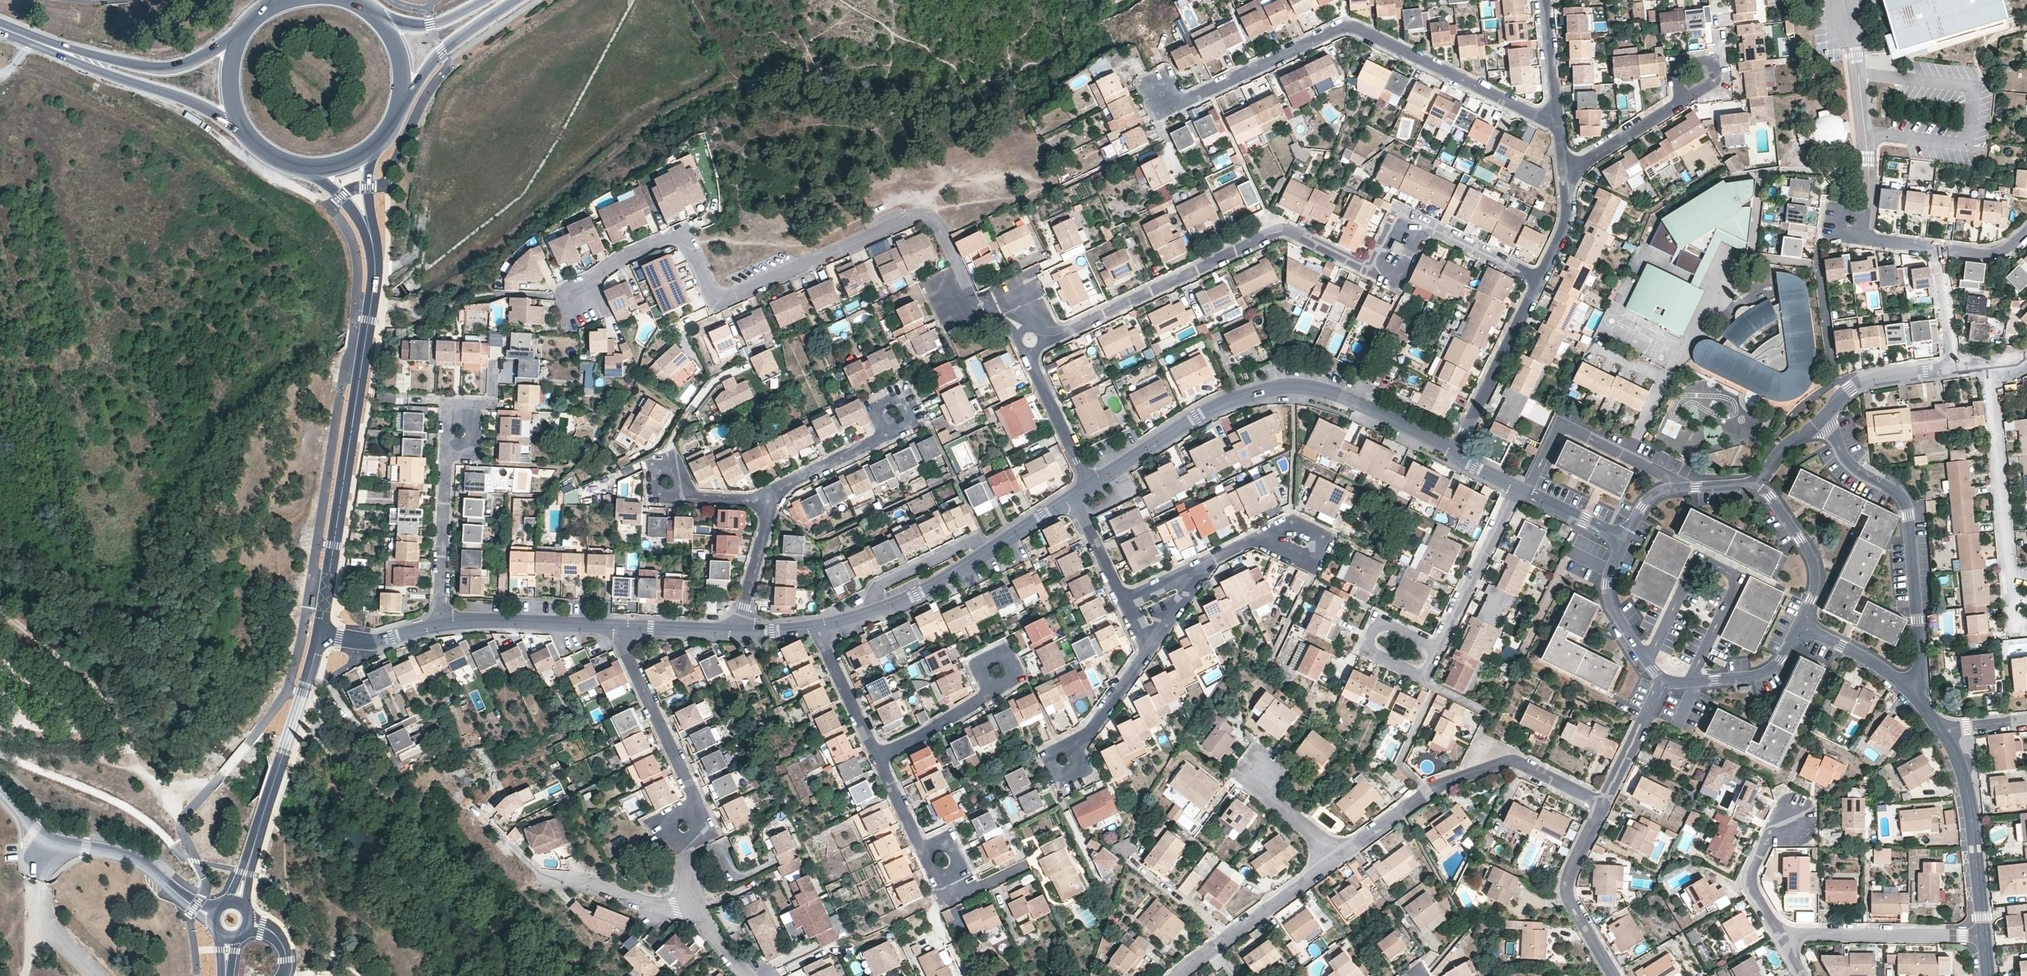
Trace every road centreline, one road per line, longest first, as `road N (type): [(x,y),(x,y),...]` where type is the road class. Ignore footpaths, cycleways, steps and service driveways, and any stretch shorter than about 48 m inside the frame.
road 1 (residential): [(582,305),(593,281),(667,239),(687,242),(711,289),(730,297),(922,217),(940,227),(969,301),(993,310)]
road 2 (residential): [(1556,127),(1356,31),(1168,110),(1160,90)]
road 3 (residential): [(1088,485),(1196,418),(1270,392),(1324,399),(1453,459)]
road 4 (tertiary): [(377,276),(319,639)]
road 5 (track): [(291,732),(337,766),(549,975)]
road 6 (residential): [(1357,266),(1277,234),(1066,332),(1044,334)]
road 7 (residential): [(1913,695),(1922,674),(1906,505),(1861,474),(1822,421)]
road 8 (residential): [(1603,806),(1524,767),(1500,765),(1437,786),(1340,856)]
road 9 (track): [(0,607),(103,695),(184,831)]
road 10 (residential): [(816,629),(916,595),(1072,497)]
road 11 (primary): [(0,31),(182,100),(254,141)]
road 12 (primary): [(240,38),(195,62),(149,68),(0,27)]
road 13 (residential): [(497,855),(540,880),(590,883),(703,920)]
road 14 (residential): [(1988,369),(2012,581)]
road 15 (residential): [(1686,488),(1562,428),(1523,492)]
road 16 (residential): [(1942,733),(1968,810),(1982,935)]
road 17 (residential): [(1779,933),(1982,935)]
road 18 (residential): [(1340,856),(1176,975)]
road 19 (residential): [(1453,459),(1538,280)]
road 20 (residential): [(614,627),(697,802)]
road 21 (residential): [(441,623),(447,464),(461,434)]
road 22 (residential): [(1615,975),(1565,889),(1603,806)]
road 23 (residential): [(1515,488),(1431,649)]
road 24 (tertiary): [(319,639),(267,811)]
road 25 (residential): [(441,623),(614,627)]
road 26 (primary): [(398,113),(448,48),(515,0)]
road 27 (residential): [(1431,649),(1388,627),(1375,628),(1367,645),(1419,675),(1434,657)]
road 28 (residential): [(1798,626),(1815,591),(1815,566),(1757,487)]
road 29 (residential): [(1664,680),(1760,675),(1780,661),(1798,626)]
road 30 (residential): [(1625,541),(1609,576),(1610,600),(1664,680)]
road 31 (residential): [(1952,367),(1863,381),(1822,421)]
road 32 (tertiary): [(291,164),(350,207),(377,276)]
road 33 (residential): [(1030,354),(1088,485)]
road 34 (residential): [(816,629),(878,757)]
road 35 (residential): [(768,508),(790,483),(886,435)]
road 36 (residential): [(878,757),(997,683)]
road 37 (residential): [(1664,680),(1603,806)]
road 38 (residential): [(1563,175),(1681,101)]
road 39 (residential): [(1795,819),(1769,838),(1750,877),(1779,933)]
road 40 (residential): [(1798,626),(1866,659),(1913,695)]
road 41 (tertiary): [(377,276),(368,185),(378,143)]
road 42 (residential): [(614,627),(742,631)]
road 43 (residential): [(1556,127),(1544,0)]
road 44 (residential): [(1147,651),(1072,752)]
road 45 (residential): [(742,631),(768,508)]
road 46 (residential): [(319,639),(365,643),(441,623)]
road 47 (residential): [(1340,856),(1272,800),(1261,766)]
road 48 (residential): [(1272,538),(1306,561),(1322,548),(1319,535),(1296,522),(1276,530)]

